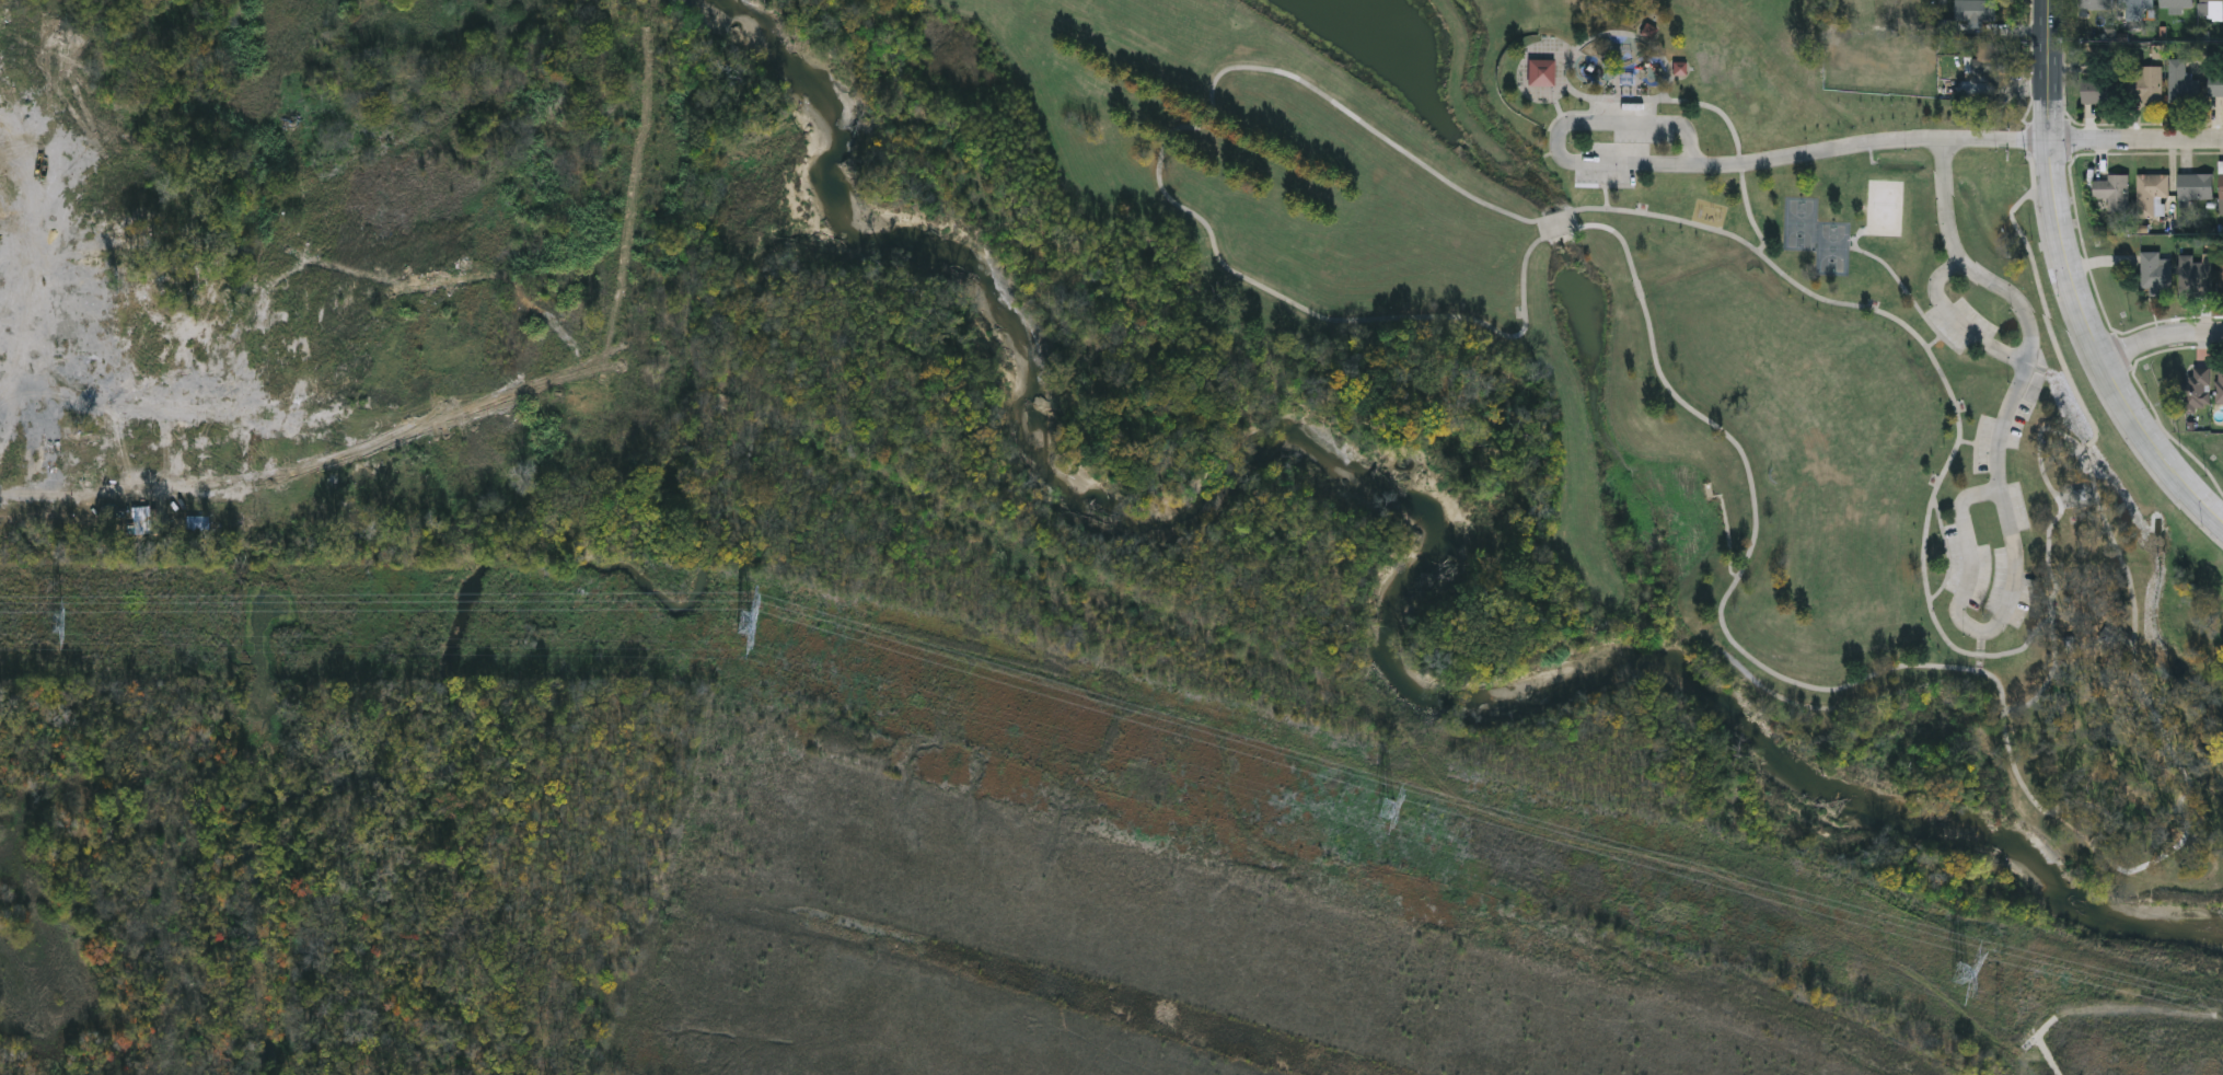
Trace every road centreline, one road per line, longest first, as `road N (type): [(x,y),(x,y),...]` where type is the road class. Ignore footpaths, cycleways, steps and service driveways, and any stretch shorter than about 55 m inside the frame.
road 1 (secondary): [(2049,0),(2049,141),(2063,243),(2102,360),(2189,487),(2222,521)]
road 2 (residential): [(2222,140),(2049,141)]
road 3 (residential): [(2222,330),(2175,330),(2102,360)]

